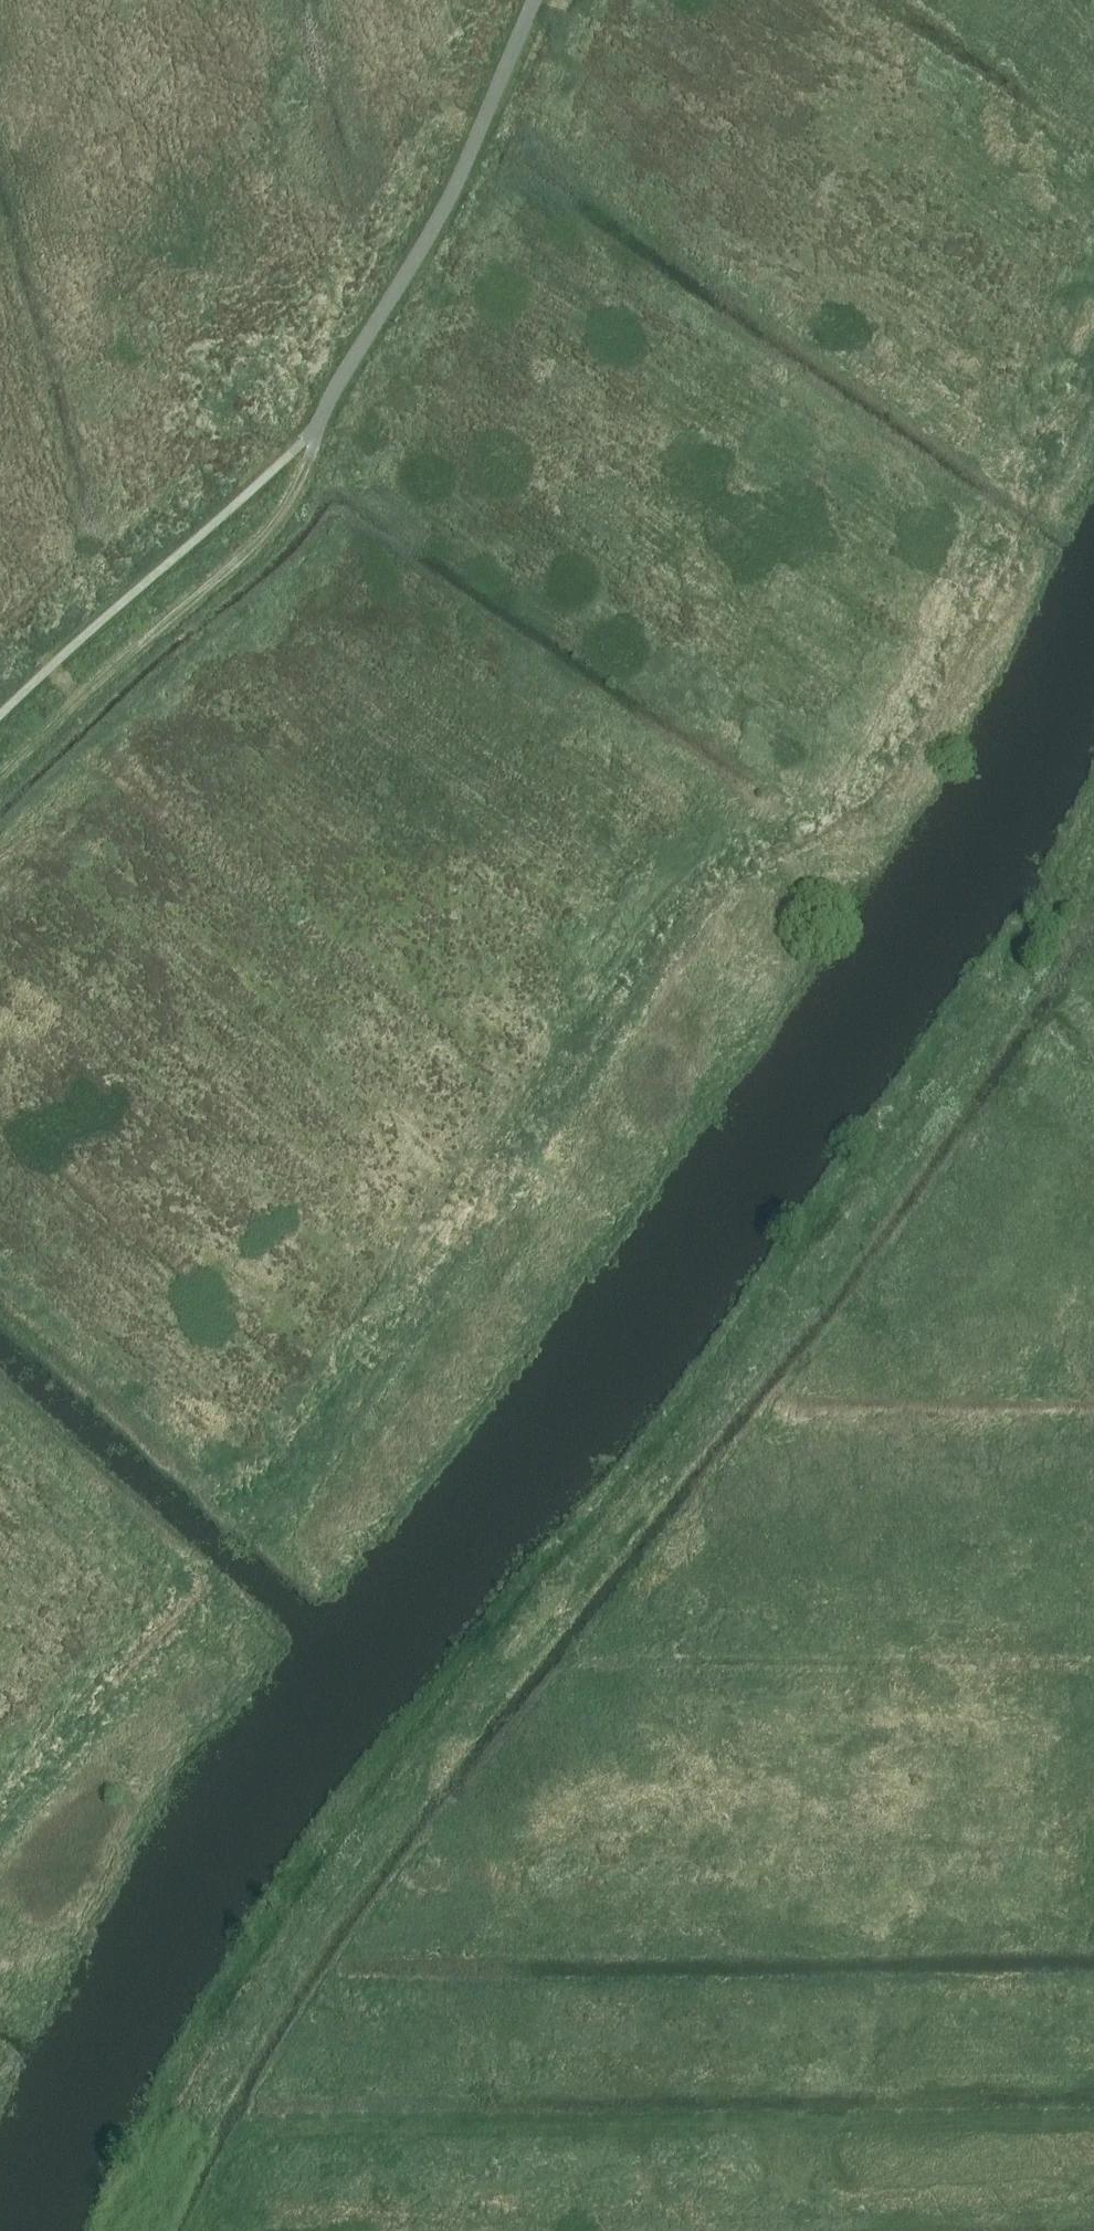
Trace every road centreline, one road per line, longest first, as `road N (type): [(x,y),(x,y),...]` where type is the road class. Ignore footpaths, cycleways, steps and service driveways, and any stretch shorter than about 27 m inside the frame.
road 1 (track): [(0,773),(269,533),(320,428)]

